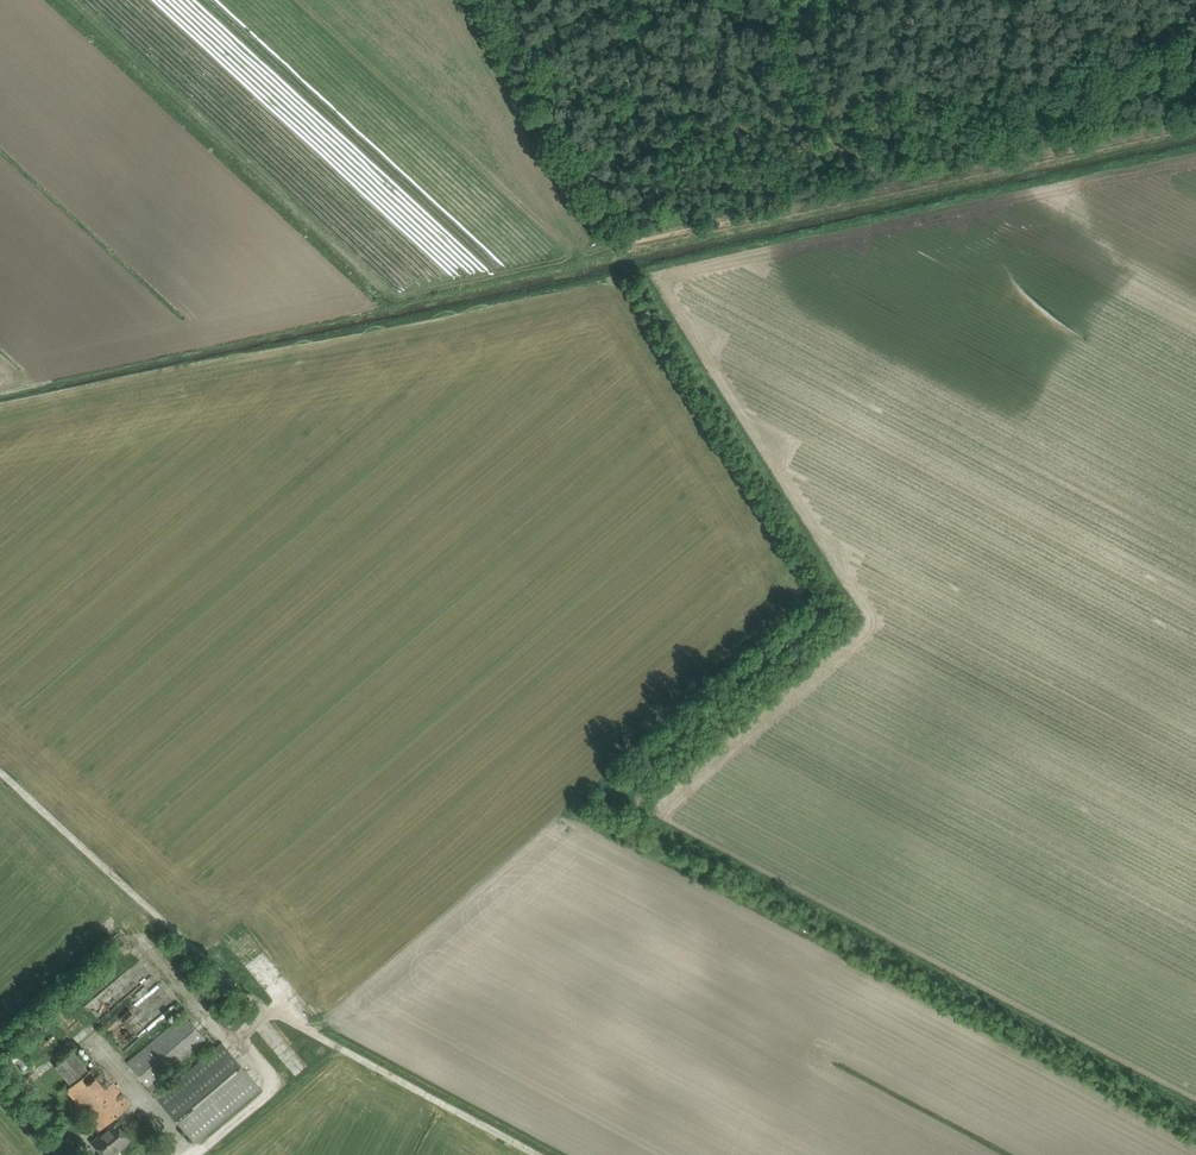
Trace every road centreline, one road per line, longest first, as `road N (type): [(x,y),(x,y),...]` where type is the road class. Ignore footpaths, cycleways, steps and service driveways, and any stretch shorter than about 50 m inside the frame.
road 1 (track): [(0,770),(270,1015),(535,1154)]
road 2 (track): [(588,201),(607,237),(647,241),(1195,124)]
road 3 (track): [(502,0),(588,201)]
road 4 (track): [(270,1015),(242,1040),(279,1087),(192,1154)]

